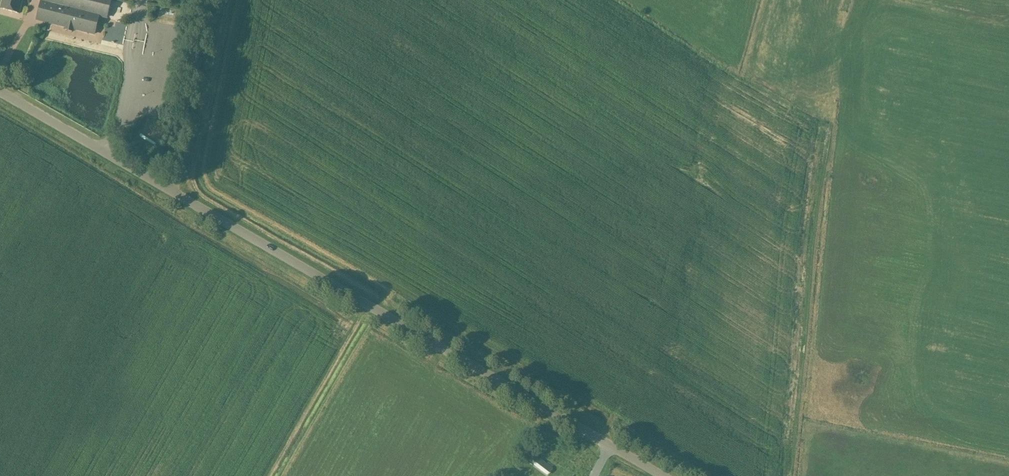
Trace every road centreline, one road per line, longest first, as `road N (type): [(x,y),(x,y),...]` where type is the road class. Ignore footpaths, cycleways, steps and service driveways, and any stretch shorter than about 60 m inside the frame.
road 1 (unclassified): [(0,93),(659,475)]

